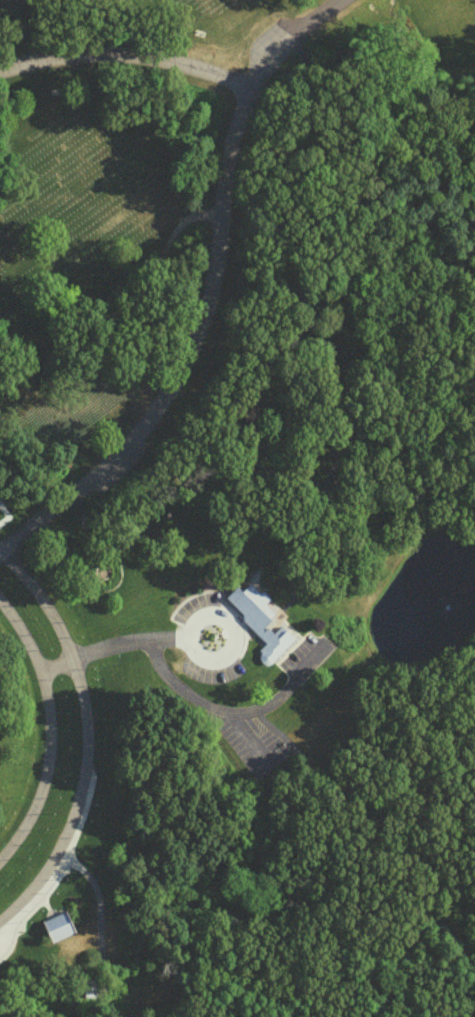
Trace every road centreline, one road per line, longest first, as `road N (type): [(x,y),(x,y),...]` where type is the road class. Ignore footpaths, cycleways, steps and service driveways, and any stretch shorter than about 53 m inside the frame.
road 1 (residential): [(0,553),(132,436),(172,378),(216,266),(231,148),(250,91),(283,34)]
road 2 (residential): [(0,929),(34,898),(62,852),(89,766),(89,717),(73,662),(57,623),(4,550)]
road 3 (residential): [(0,605),(40,674),(51,749),(30,826),(0,862)]
road 4 (residential): [(250,91),(120,58),(0,71)]

